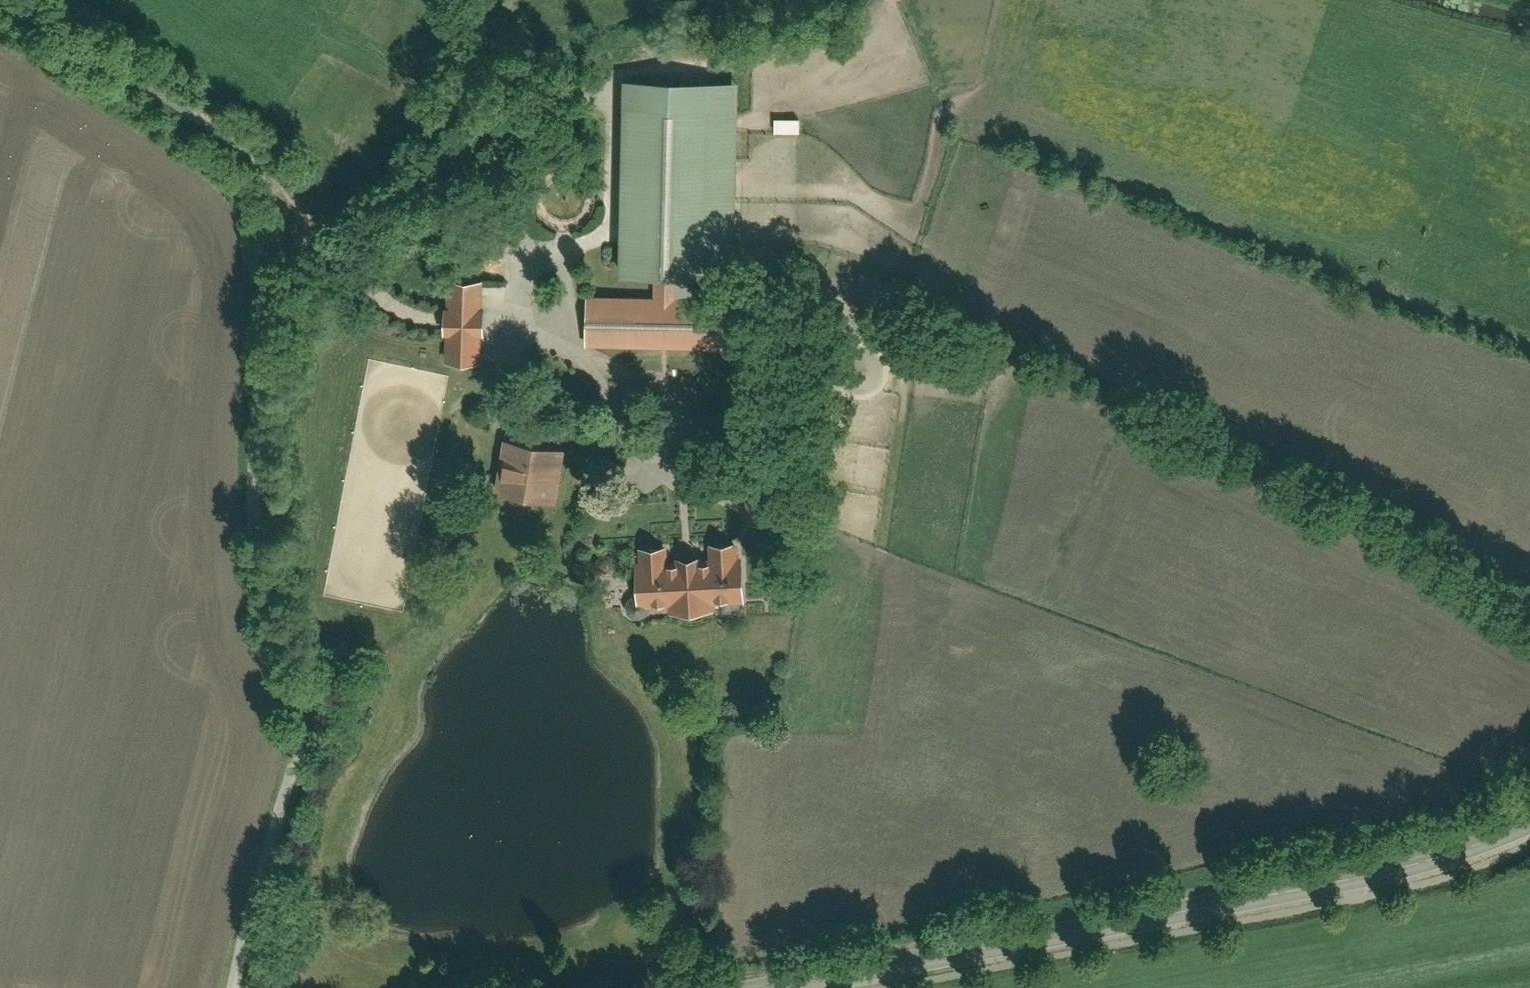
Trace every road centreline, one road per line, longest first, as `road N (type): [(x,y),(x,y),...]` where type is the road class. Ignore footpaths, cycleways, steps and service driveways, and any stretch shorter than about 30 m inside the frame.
road 1 (tertiary): [(757,987),(1324,879),(1529,818)]
road 2 (residential): [(234,987),(310,699),(266,587),(255,518),(262,373),(277,294),(300,249)]

